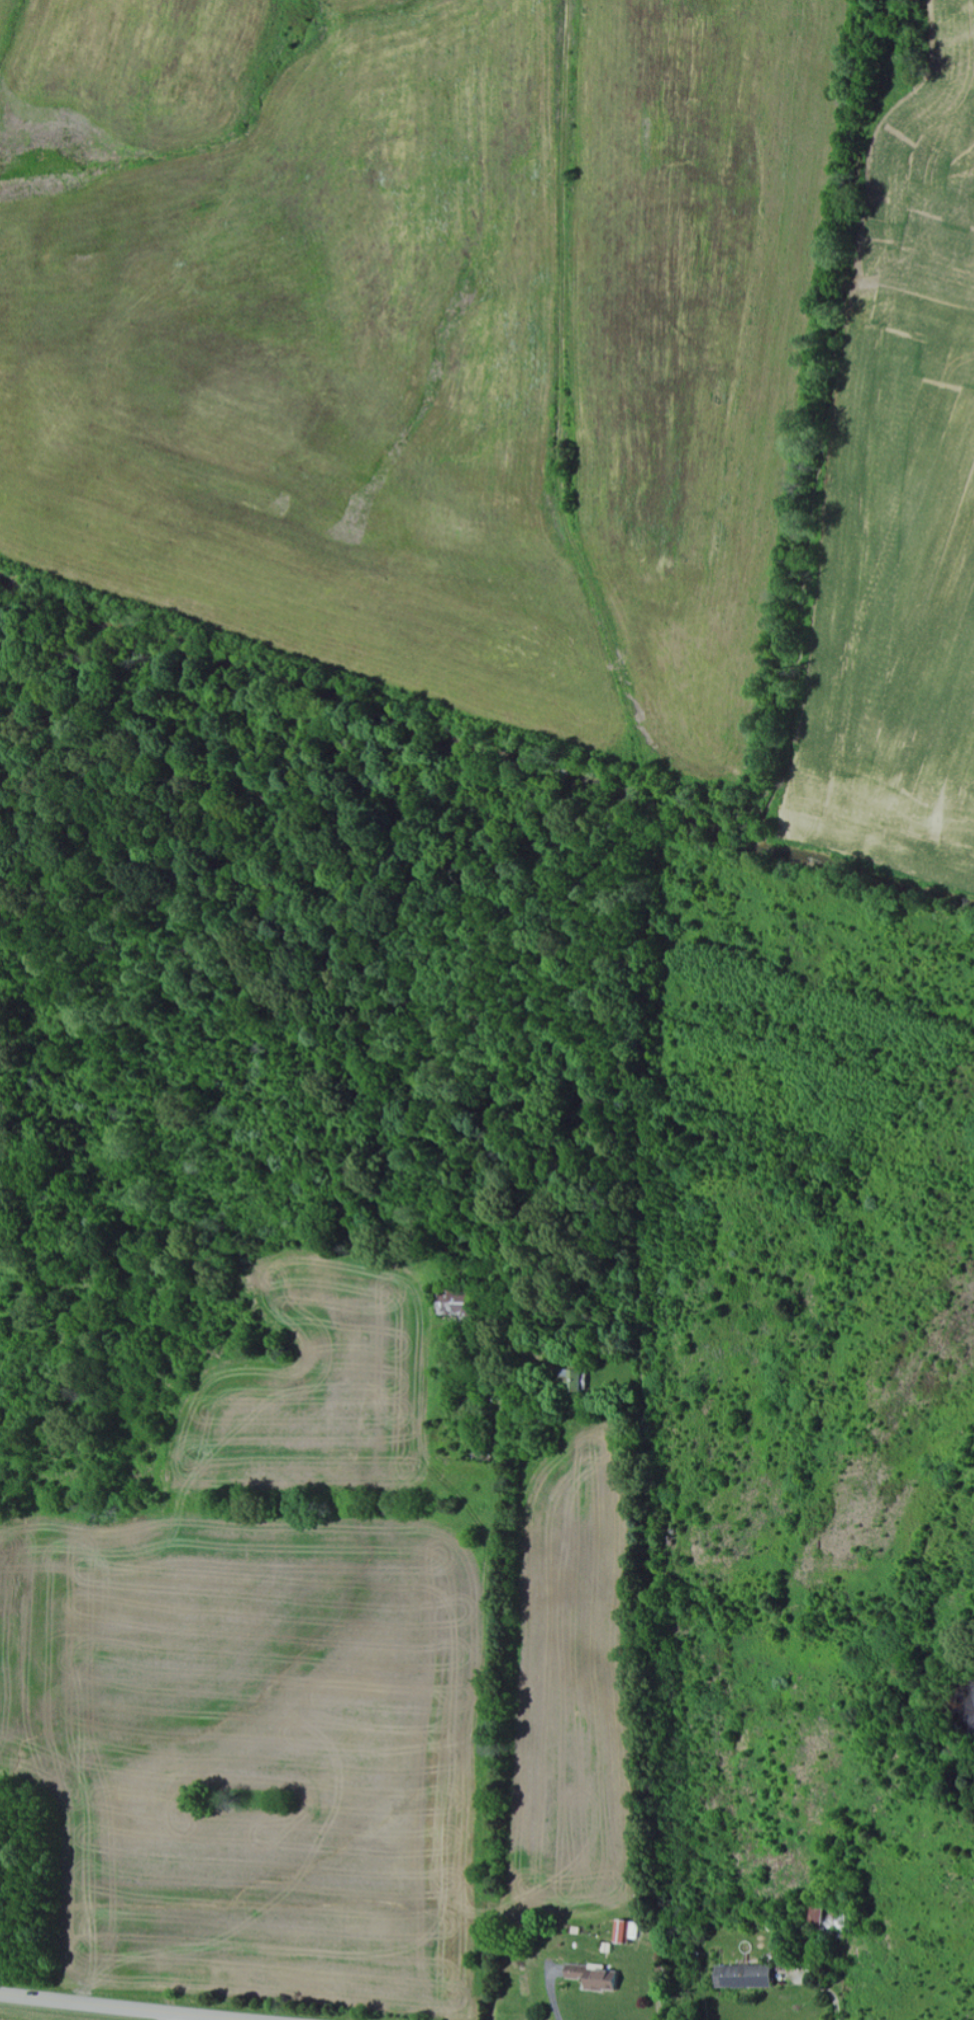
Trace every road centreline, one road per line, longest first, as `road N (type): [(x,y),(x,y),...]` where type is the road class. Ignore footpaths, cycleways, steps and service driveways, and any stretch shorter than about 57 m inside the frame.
road 1 (primary): [(230,2019),(0,1995)]

